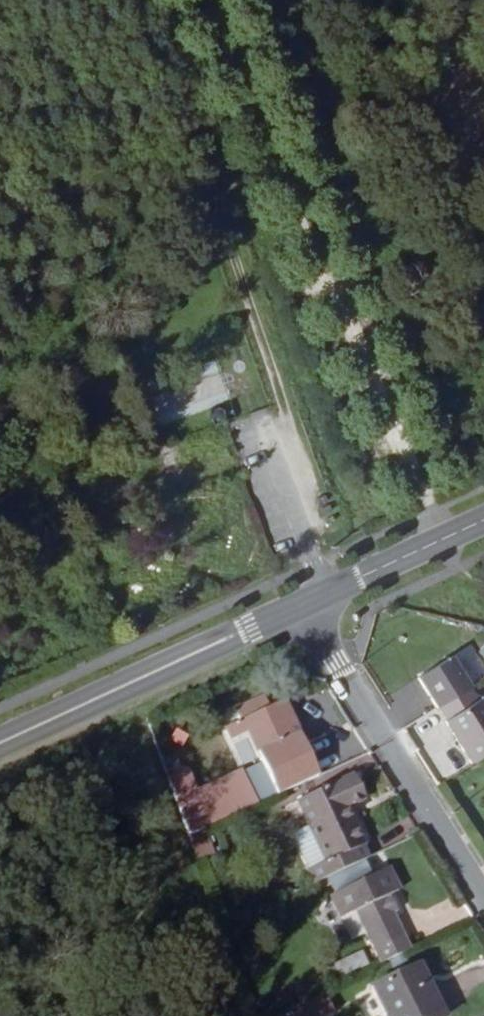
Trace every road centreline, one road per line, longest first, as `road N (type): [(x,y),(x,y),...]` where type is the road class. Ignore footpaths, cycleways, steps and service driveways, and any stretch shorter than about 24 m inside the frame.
road 1 (residential): [(300,606),(483,900)]
road 2 (primary): [(0,743),(300,606)]
road 3 (track): [(326,267),(204,0)]
road 4 (track): [(298,0),(327,74),(329,102),(212,203)]
road 5 (track): [(212,203),(282,400),(268,420)]
road 6 (primary): [(300,606),(483,521)]

